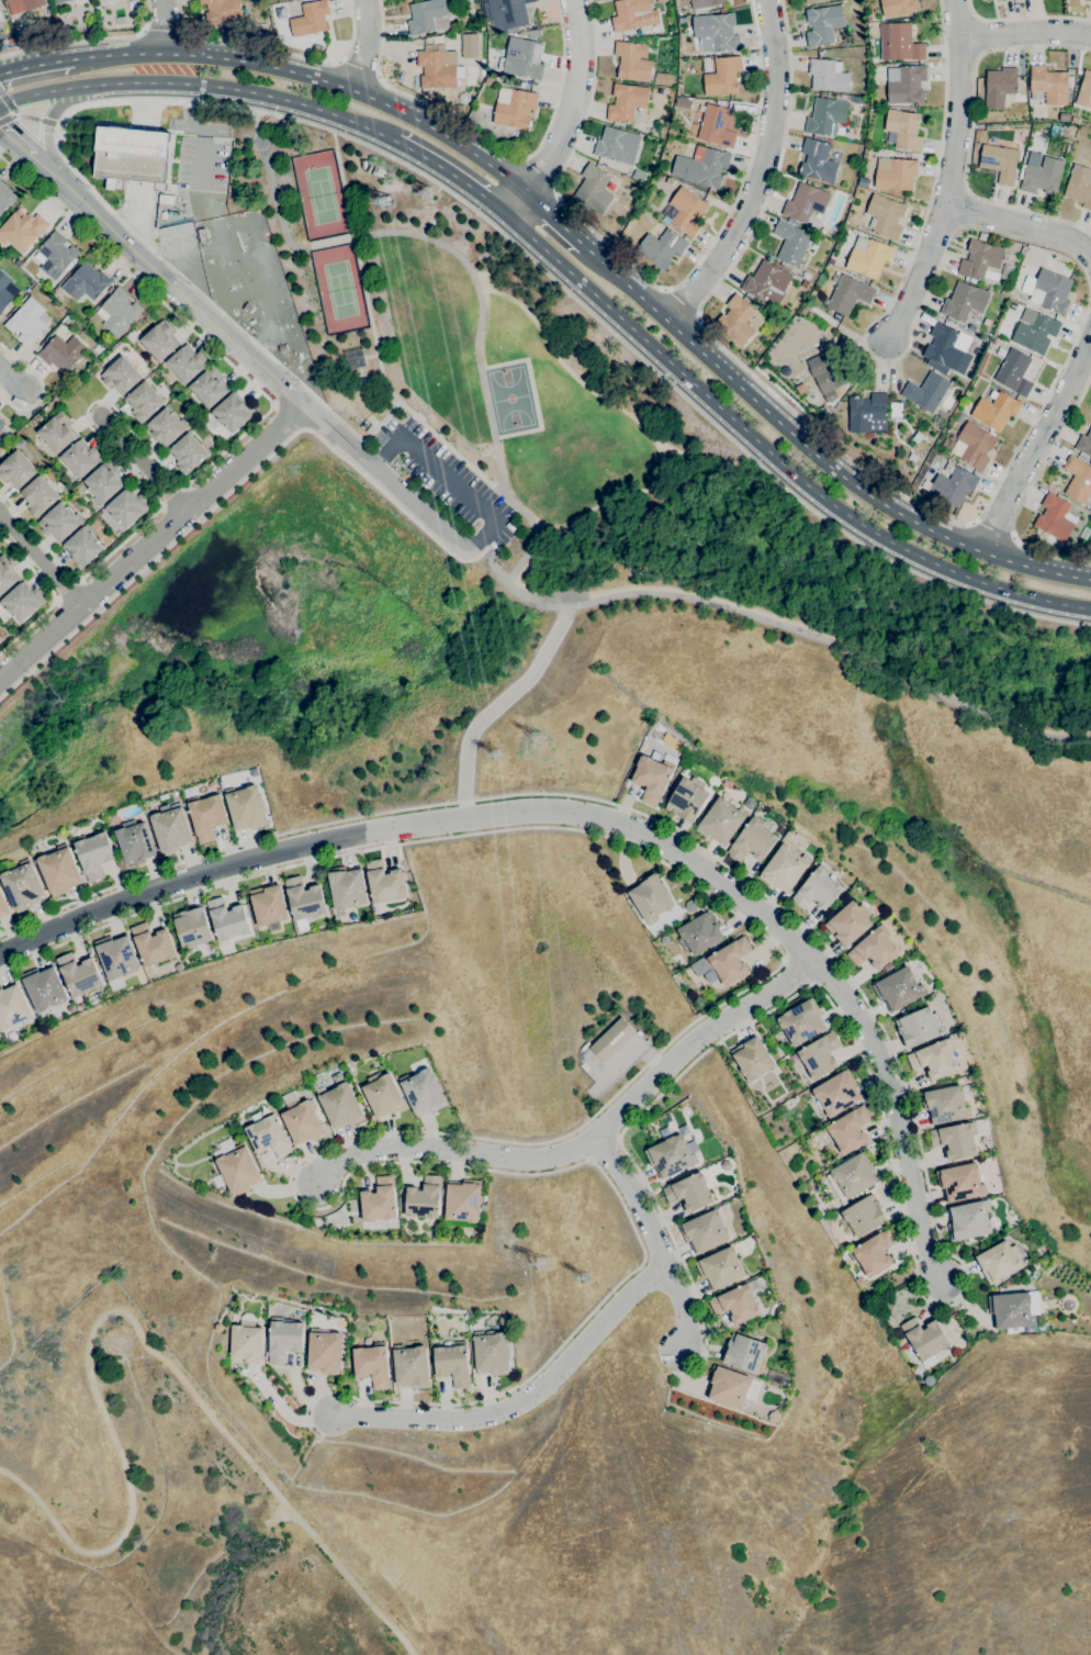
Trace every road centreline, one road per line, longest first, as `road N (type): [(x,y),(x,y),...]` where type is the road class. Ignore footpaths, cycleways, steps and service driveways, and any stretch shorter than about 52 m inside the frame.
road 1 (residential): [(813,961),(781,928),(652,836),(569,812),(348,838),(166,888),(0,957)]
road 2 (secondary): [(507,217),(833,506),(972,580),(1090,608)]
road 3 (residential): [(465,551),(0,132)]
road 4 (secondary): [(1090,580),(982,553),(844,479),(584,246)]
road 5 (secondary): [(526,197),(413,118),(352,90),(263,66),(160,54),(74,59)]
road 6 (residential): [(307,404),(0,678)]
road 7 (secondary): [(0,104),(70,88),(191,85),(284,100),(396,142)]
road 8 (residential): [(664,1271),(628,1293),(536,1394),(502,1413),(458,1421),(331,1416)]
road 9 (residential): [(765,0),(777,124),(743,220),(666,322)]
road 10 (residential): [(942,1284),(924,1252),(895,1106),(855,1014),(813,961)]
road 11 (residential): [(313,1182),(340,1160),(383,1149),(535,1160),(593,1138)]
road 12 (residential): [(593,1138),(697,1038),(813,961)]
road 13 (residential): [(1090,334),(982,553)]
road 14 (residential): [(577,0),(584,56),(573,112),(555,159),(507,217)]
road 15 (residential): [(593,1138),(632,1195),(684,1313),(679,1352)]
road 16 (residential): [(955,0),(966,124),(948,214)]
road 17 (residential): [(948,214),(1054,235),(1090,253)]
road 18 (residential): [(948,214),(927,276),(889,344)]
road 19 (secondary): [(396,142),(507,217)]
road 20 (residential): [(963,36),(1090,38)]

